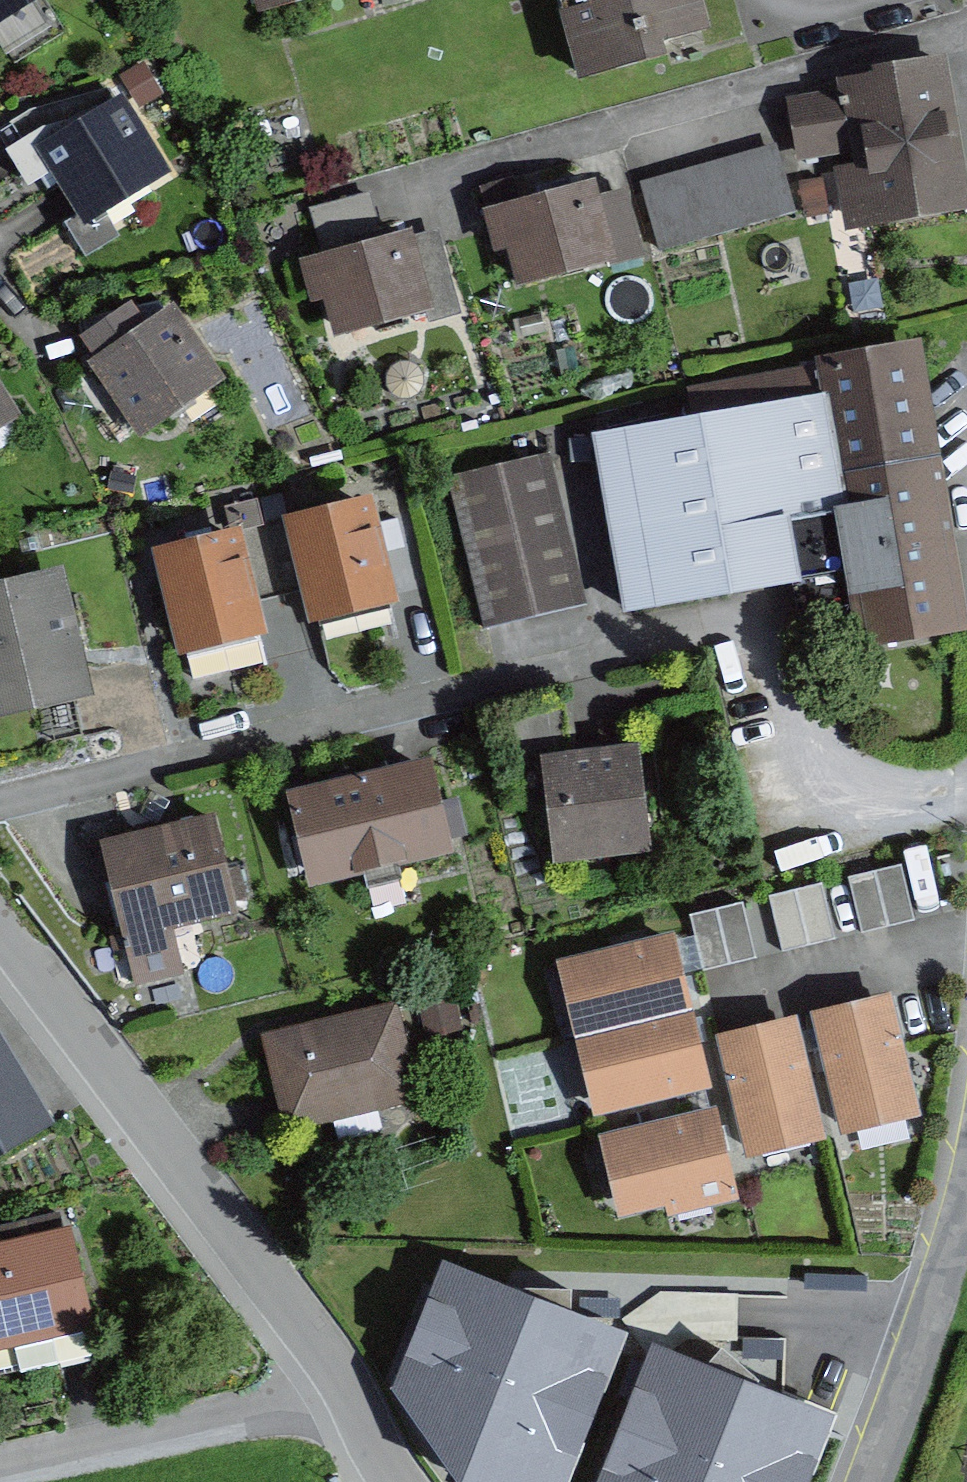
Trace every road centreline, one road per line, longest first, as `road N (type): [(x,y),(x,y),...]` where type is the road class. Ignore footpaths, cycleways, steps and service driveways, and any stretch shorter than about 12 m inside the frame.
road 1 (residential): [(0,806),(741,625)]
road 2 (residential): [(0,939),(344,1380)]
road 3 (residential): [(344,1380),(0,1465)]
road 4 (unclassified): [(966,1194),(870,1481)]

